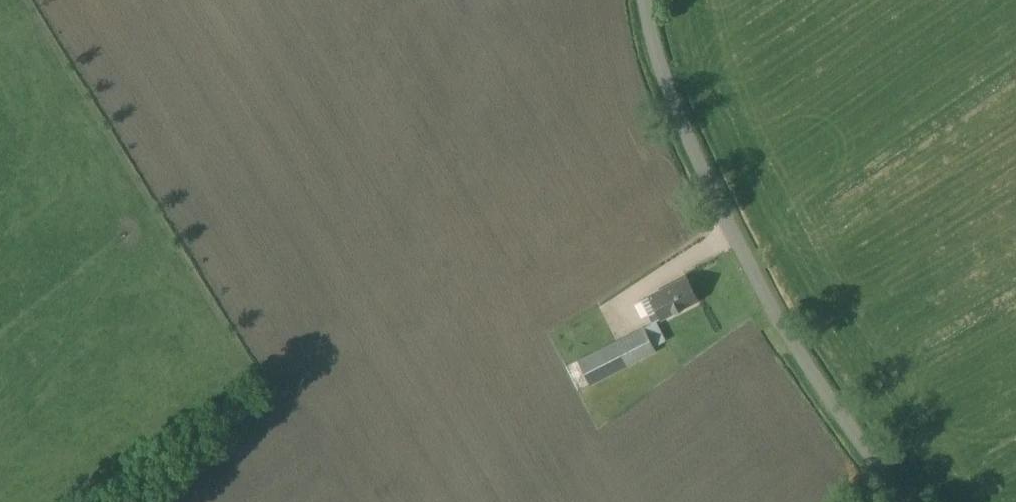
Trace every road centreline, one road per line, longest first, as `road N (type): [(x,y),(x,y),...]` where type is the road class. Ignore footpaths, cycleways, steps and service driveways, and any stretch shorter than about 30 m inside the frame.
road 1 (unclassified): [(900,501),(788,335),(737,239),(664,76),(643,0)]

